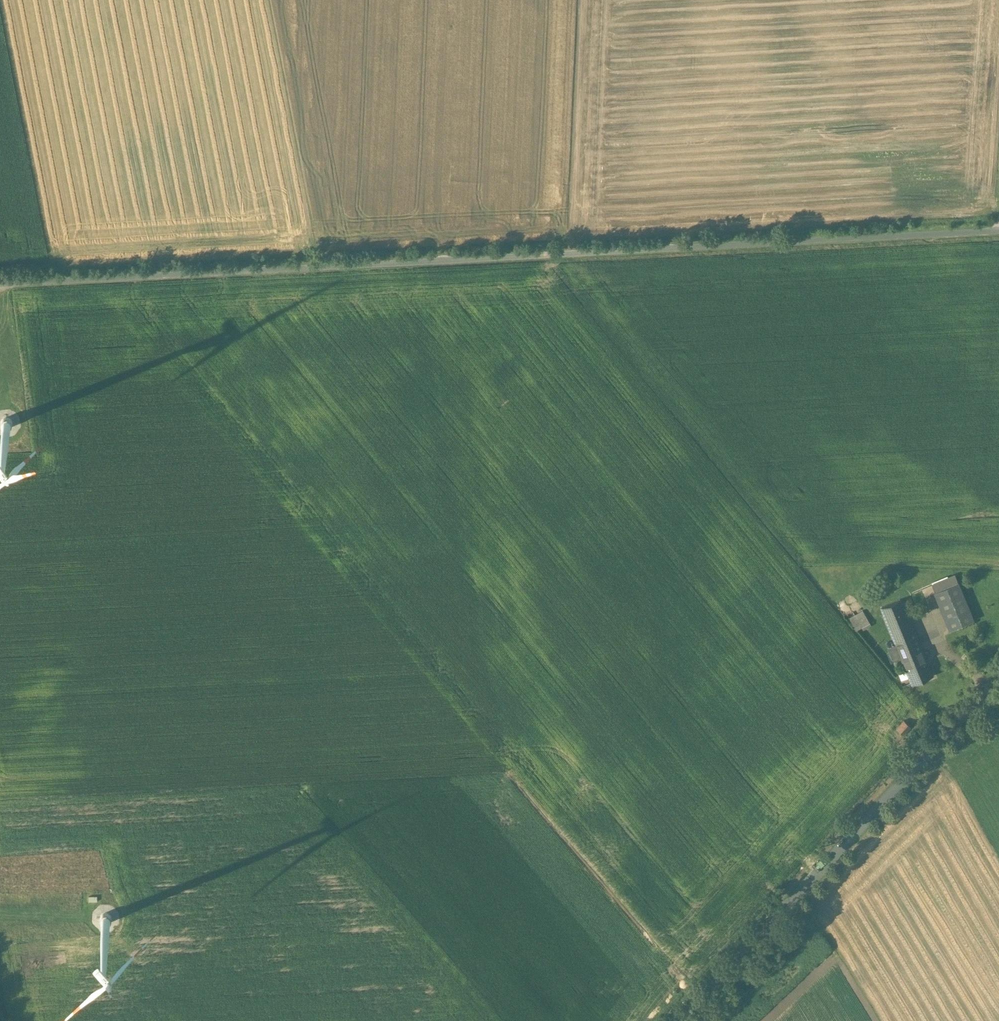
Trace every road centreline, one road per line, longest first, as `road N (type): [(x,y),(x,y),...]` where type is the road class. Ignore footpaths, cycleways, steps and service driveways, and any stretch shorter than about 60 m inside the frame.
road 1 (unclassified): [(0,284),(998,232)]
road 2 (unclassified): [(682,1020),(998,676)]

